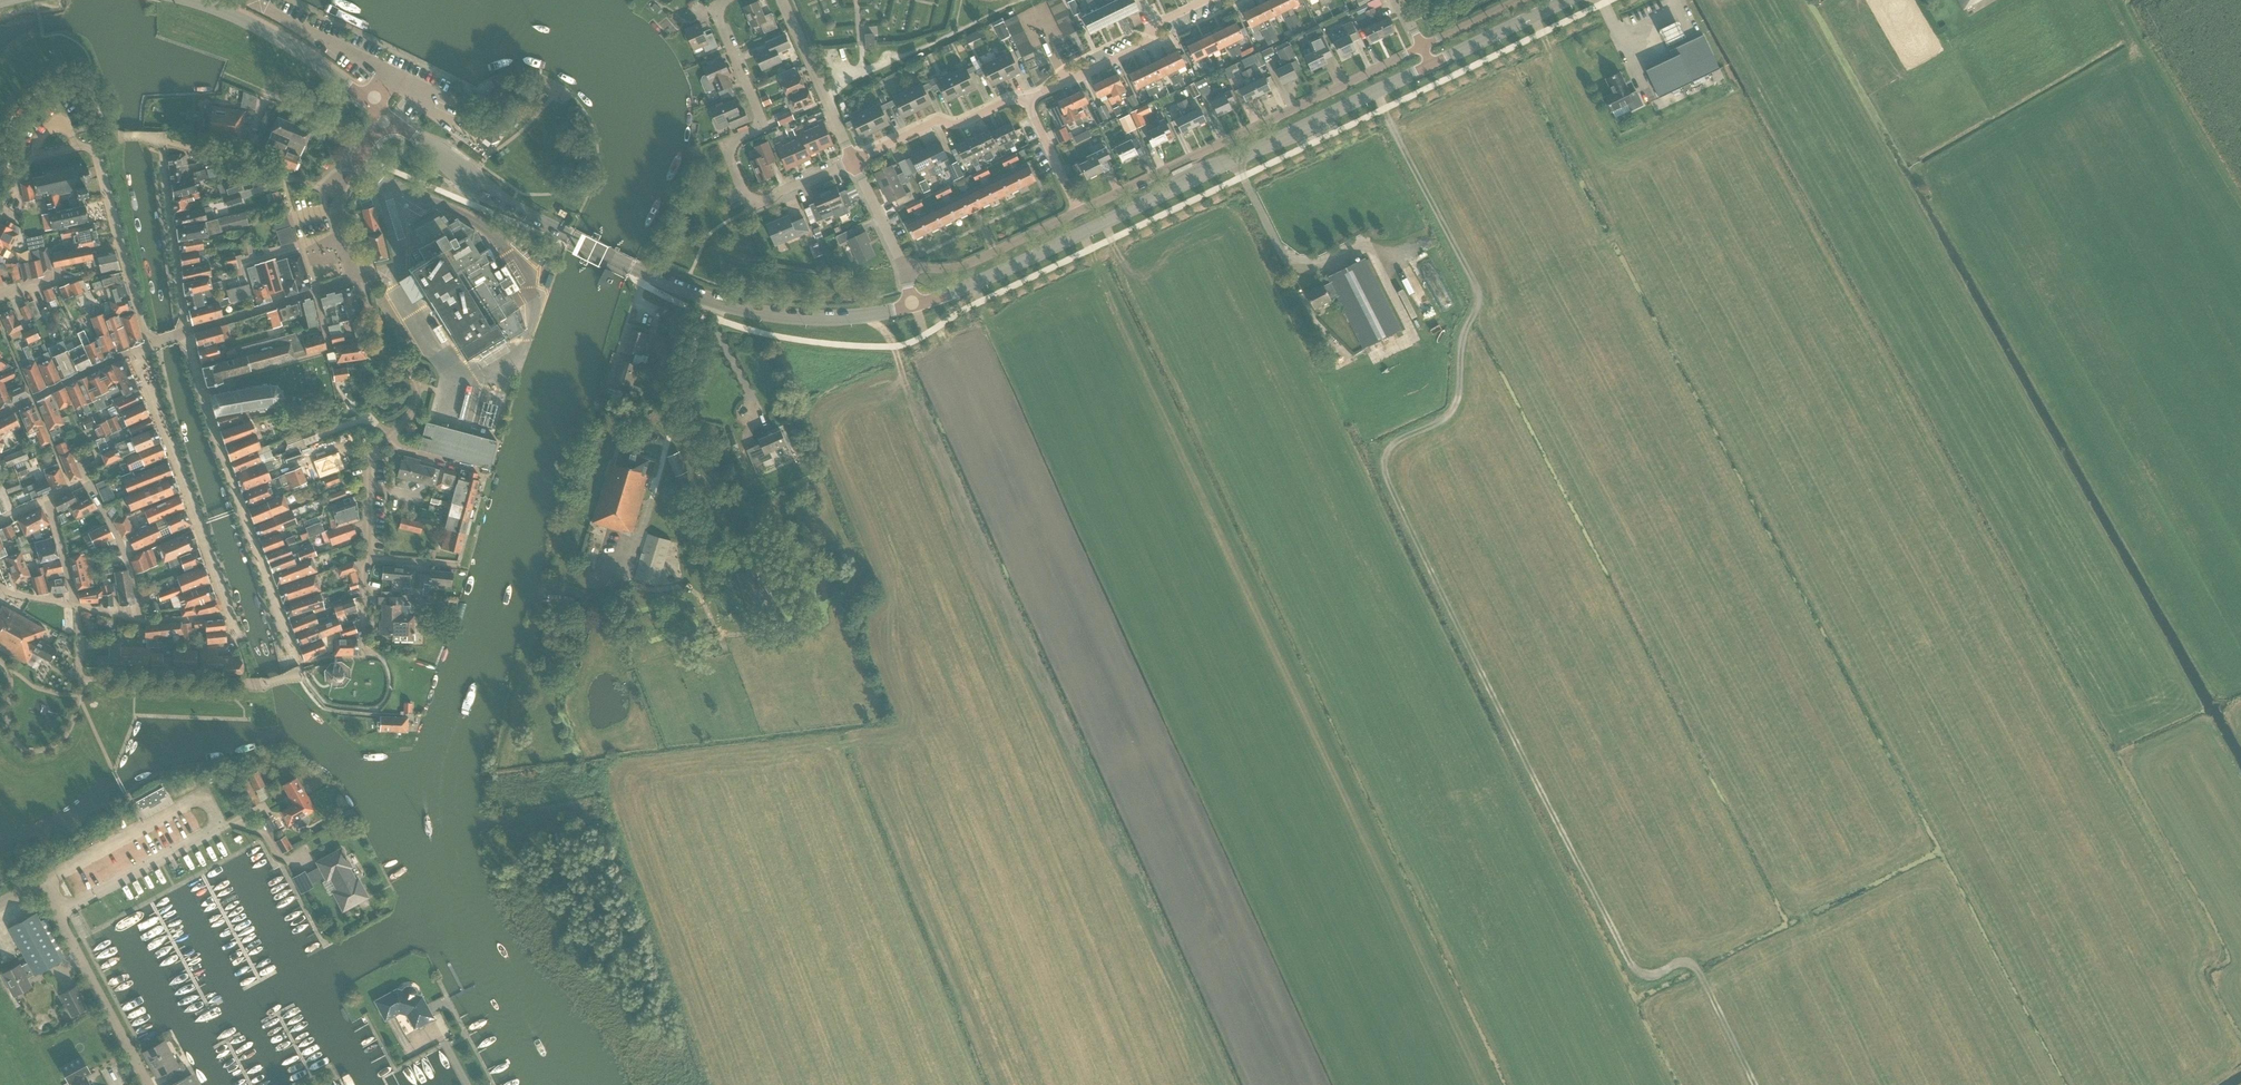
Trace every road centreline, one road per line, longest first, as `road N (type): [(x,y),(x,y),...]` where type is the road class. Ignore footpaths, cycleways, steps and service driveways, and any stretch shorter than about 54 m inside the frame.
road 1 (tertiary): [(914,305),(812,318),(693,293),(532,217),(388,116)]
road 2 (tertiary): [(914,305),(1087,231),(1430,64)]
road 3 (residential): [(1079,212),(1421,47)]
road 4 (residential): [(853,160),(749,205),(726,147),(761,128),(720,24),(727,0)]
road 5 (residential): [(186,332),(295,665)]
road 6 (residential): [(371,559),(459,565),(483,470),(382,442)]
road 7 (residential): [(231,610),(134,352)]
road 8 (unclassified): [(0,902),(41,882),(149,1084)]
road 9 (tertiary): [(388,116),(283,41),(194,0)]
road 10 (residential): [(150,346),(97,151)]
road 11 (residential): [(382,442),(411,414),(416,392),(379,348),(360,278),(353,280)]
road 12 (residential): [(853,160),(935,122),(955,125),(1026,99)]
road 13 (residential): [(905,271),(965,265),(1079,212)]
road 14 (unclassified): [(353,280),(333,193),(388,116)]
road 15 (residential): [(186,332),(162,157)]
road 16 (unclassified): [(186,332),(353,280)]
road 17 (residential): [(1210,0),(1151,28),(1141,49),(1065,81)]
road 18 (residential): [(247,684),(79,677)]
road 19 (tertiary): [(1430,64),(1566,0)]
road 20 (residential): [(138,619),(127,556),(86,482)]
road 21 (unclassified): [(0,415),(134,352)]
road 22 (residential): [(0,209),(32,158),(81,147),(97,151)]
road 23 (residential): [(1026,99),(1079,212)]
road 24 (residential): [(905,271),(853,160)]
road 25 (residential): [(371,559),(371,455),(382,442)]

